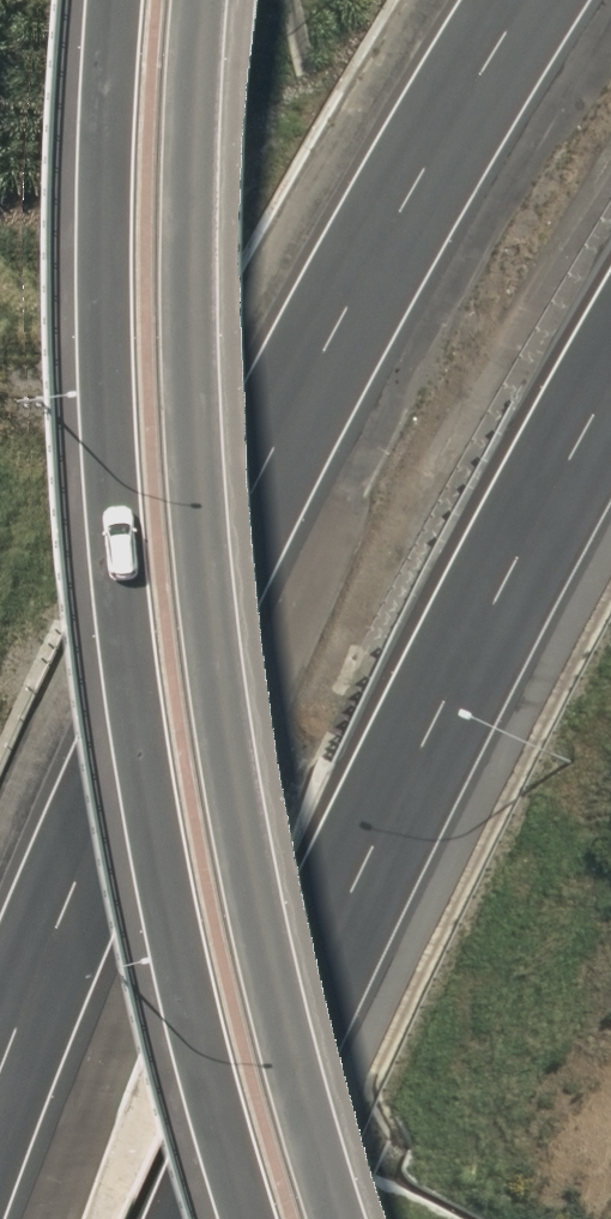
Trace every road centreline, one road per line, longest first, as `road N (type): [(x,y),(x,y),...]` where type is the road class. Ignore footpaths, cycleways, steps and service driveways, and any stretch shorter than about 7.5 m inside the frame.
road 1 (secondary): [(252,1218),(154,872),(102,510),(99,310),(115,0)]
road 2 (secondary): [(200,0),(187,184),(188,330),(221,734),(243,871),(337,1218)]
road 3 (motorway): [(0,1021),(69,835),(289,370),(507,0)]
road 4 (motorway): [(610,367),(392,785),(197,1218)]

